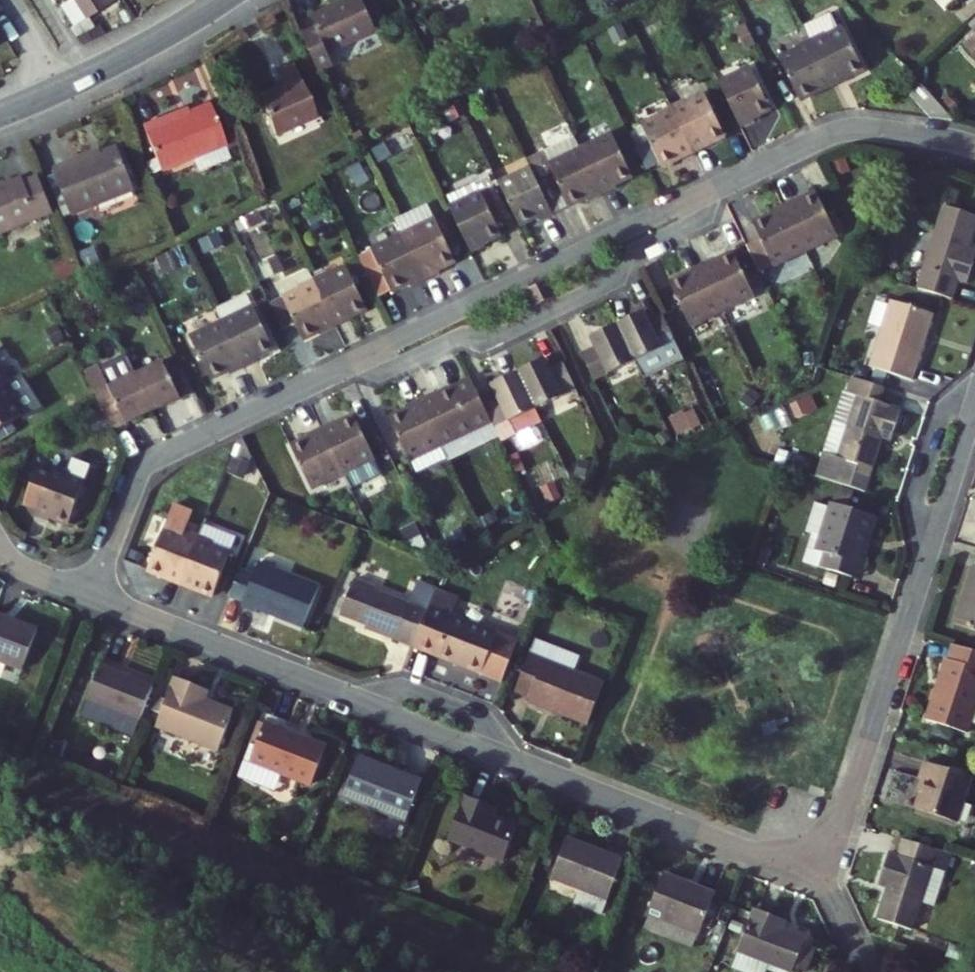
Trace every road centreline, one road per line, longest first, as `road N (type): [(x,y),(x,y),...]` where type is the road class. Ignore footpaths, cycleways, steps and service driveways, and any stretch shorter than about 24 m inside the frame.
road 1 (residential): [(93,594),(746,854),(789,860),(820,848),(843,819),(974,405)]
road 2 (residential): [(354,361),(397,365),(462,337),(508,331),(588,294),(621,260),(689,224),(706,192)]
road 3 (residential): [(354,361),(706,192)]
road 4 (residential): [(93,594),(135,476),(152,455),(354,361)]
road 5 (residential): [(706,192),(836,130),(974,145)]
road 6 (tertiary): [(62,87),(220,0)]

